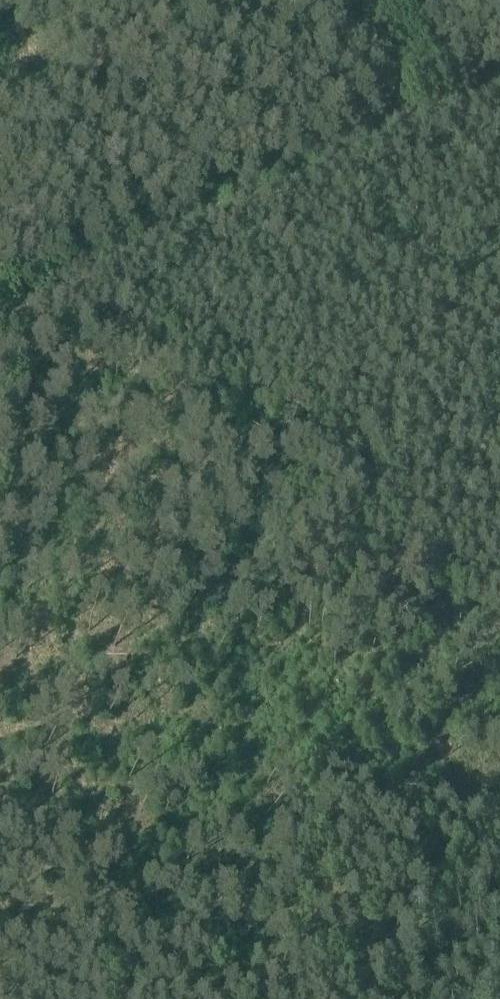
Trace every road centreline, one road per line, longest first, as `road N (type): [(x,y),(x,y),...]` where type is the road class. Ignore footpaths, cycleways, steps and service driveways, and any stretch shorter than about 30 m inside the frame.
road 1 (track): [(0,327),(499,101)]

